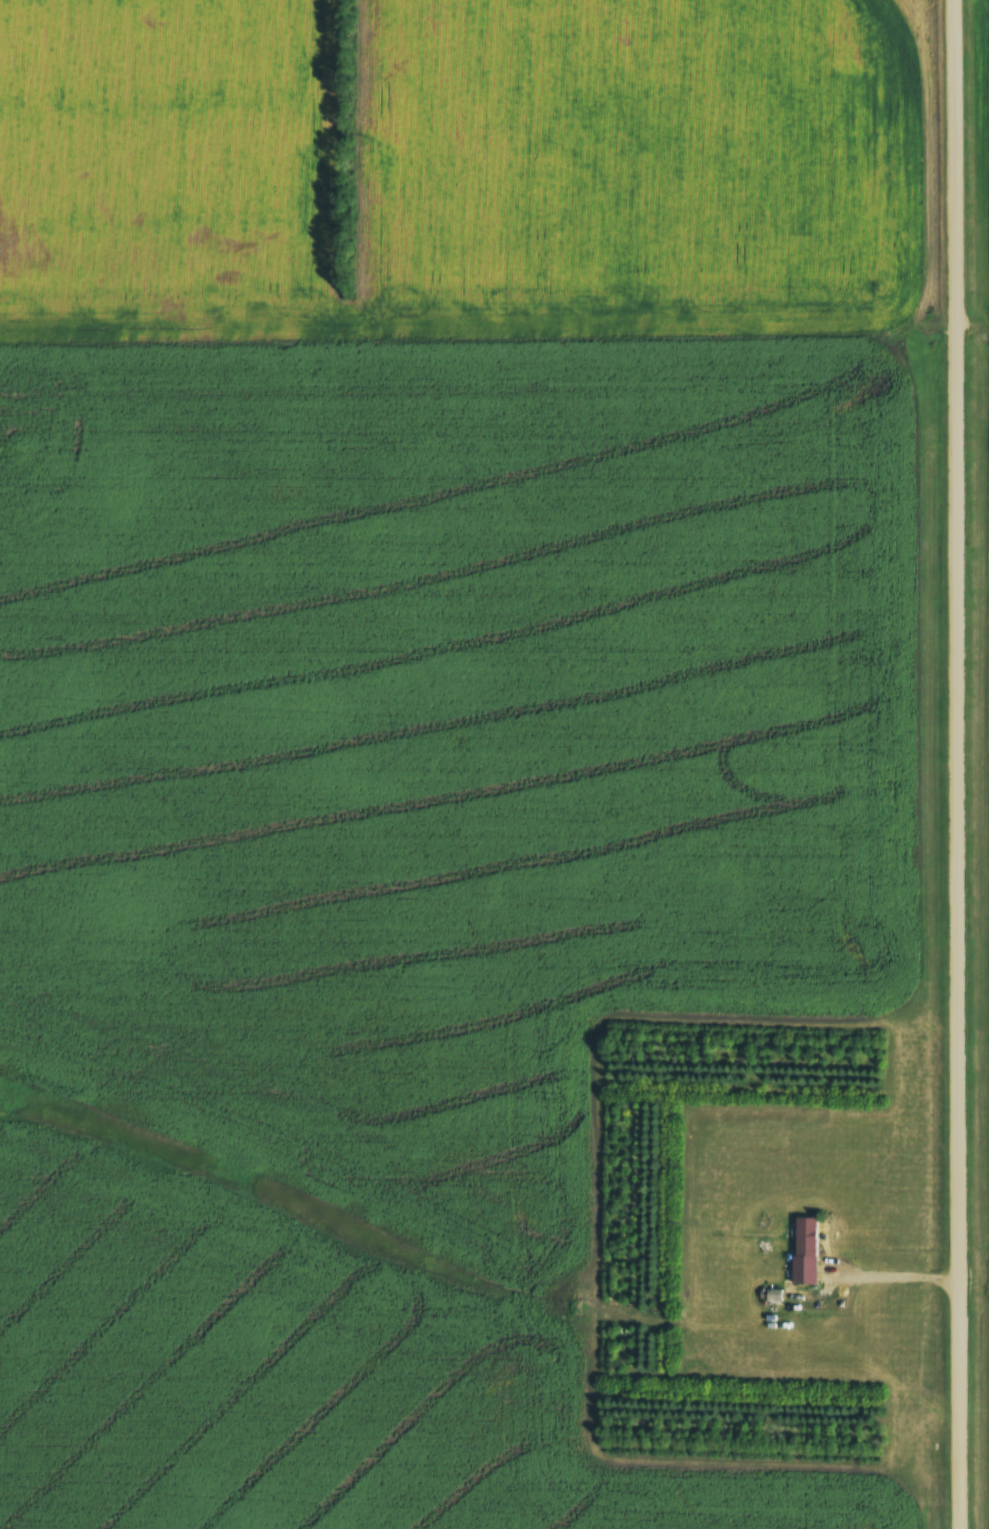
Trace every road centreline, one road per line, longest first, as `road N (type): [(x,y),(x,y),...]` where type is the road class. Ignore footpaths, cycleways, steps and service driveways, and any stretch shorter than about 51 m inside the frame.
road 1 (tertiary): [(967,1528),(960,0)]

